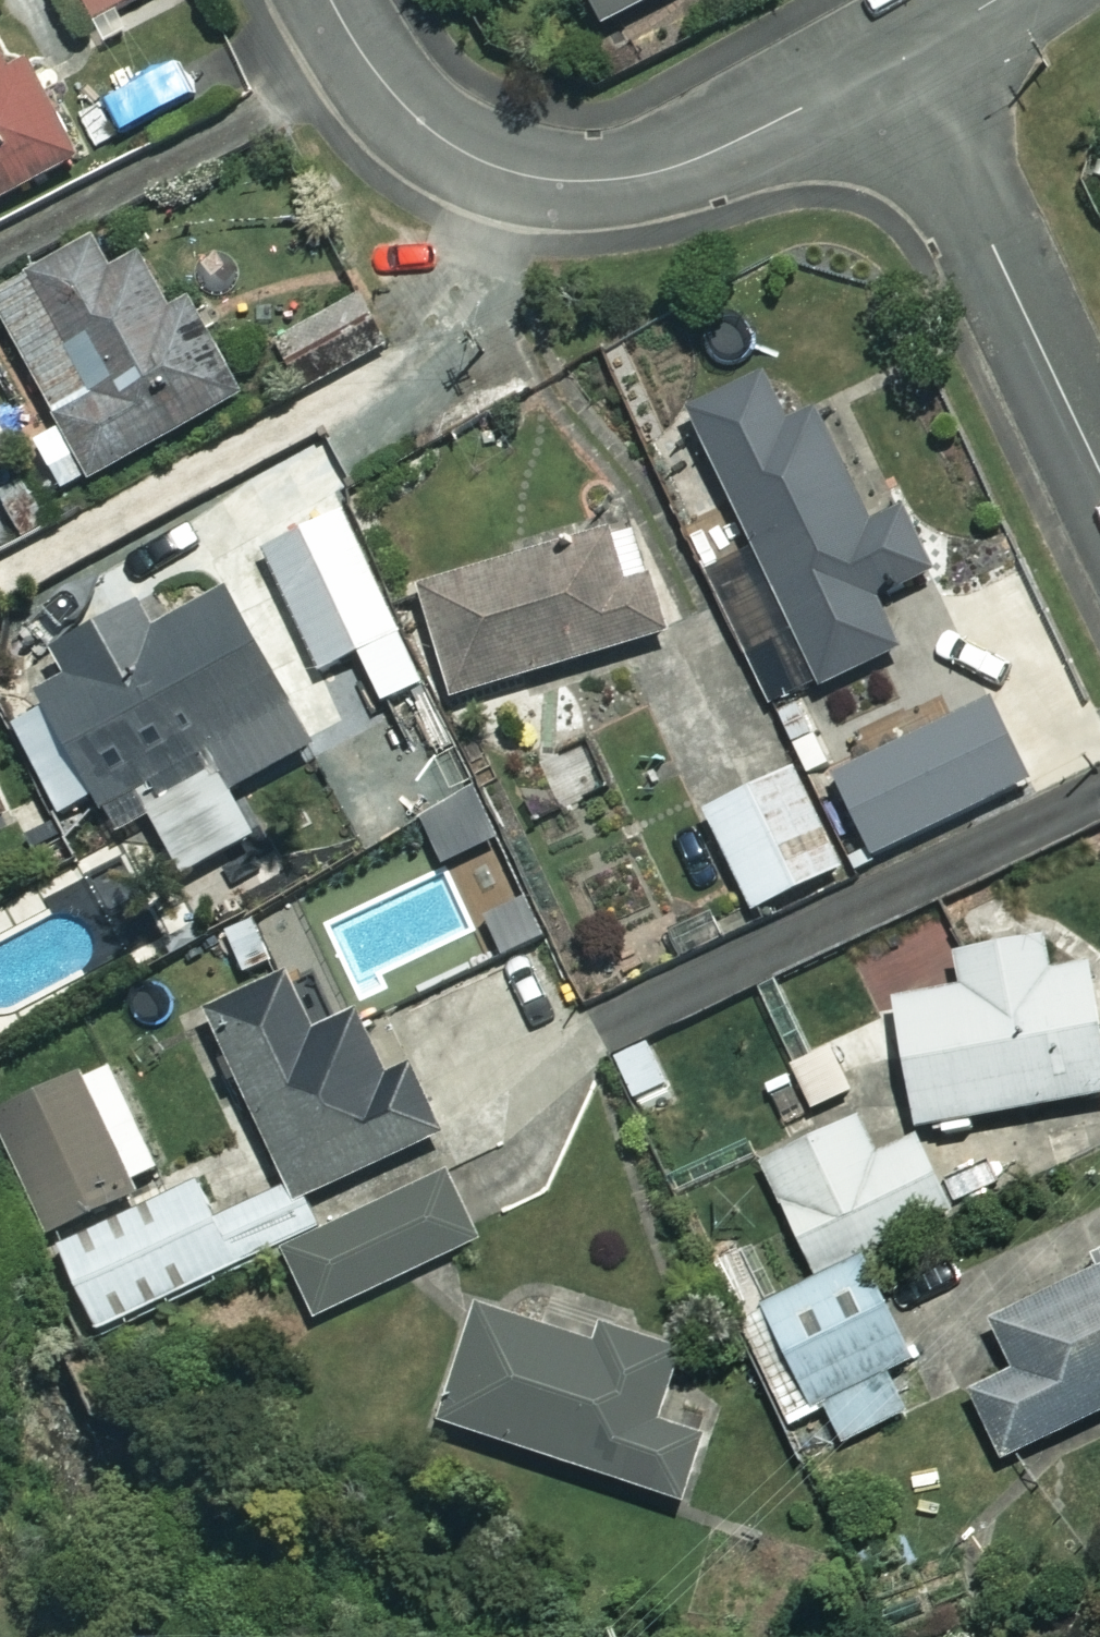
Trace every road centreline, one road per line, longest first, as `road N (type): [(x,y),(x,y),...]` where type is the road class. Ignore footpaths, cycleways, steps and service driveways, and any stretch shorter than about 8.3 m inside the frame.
road 1 (residential): [(331,0),(373,72),(444,141),(497,168),(556,180),(650,173),(691,161),(904,53)]
road 2 (residential): [(1099,471),(904,53)]

